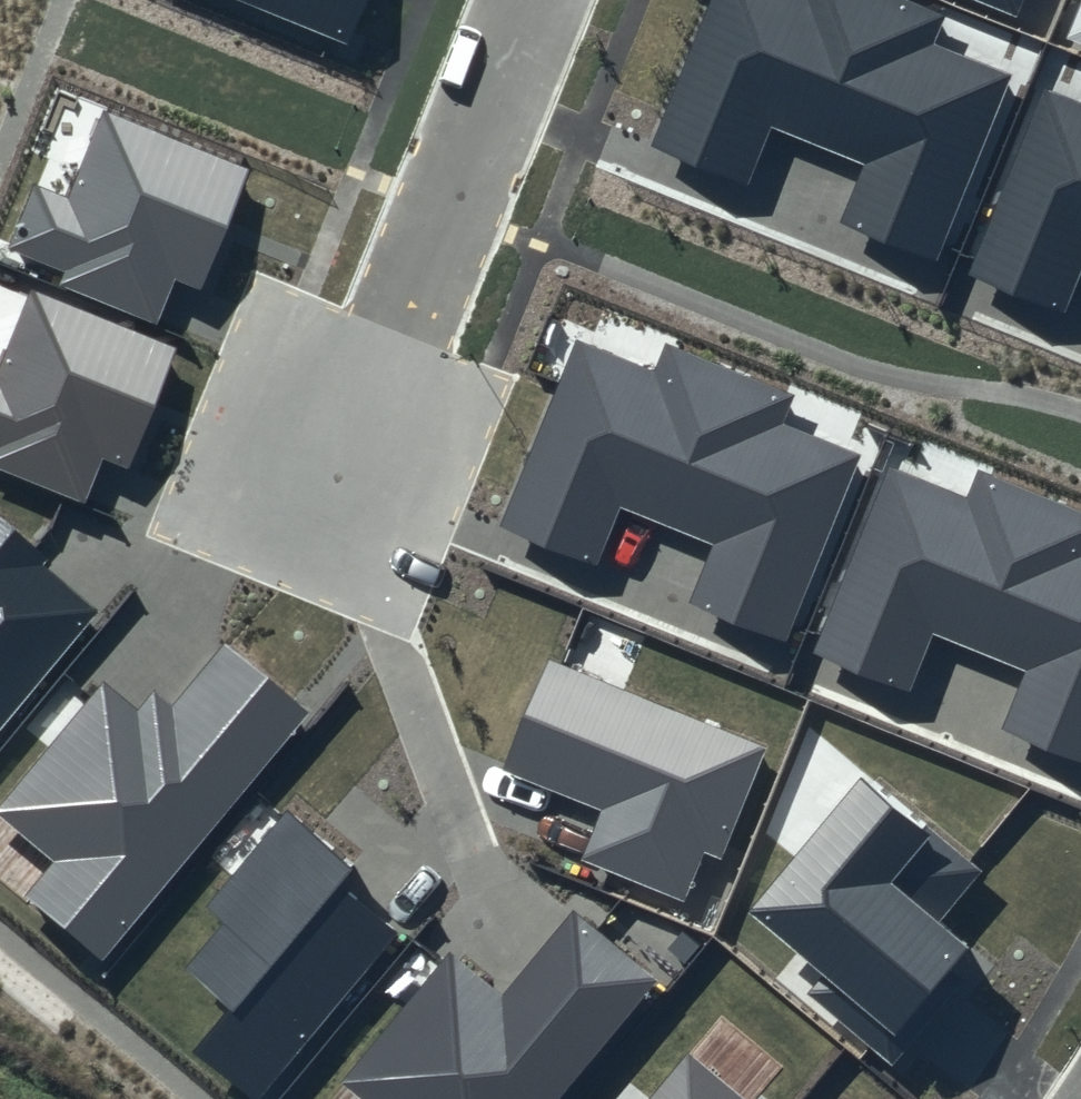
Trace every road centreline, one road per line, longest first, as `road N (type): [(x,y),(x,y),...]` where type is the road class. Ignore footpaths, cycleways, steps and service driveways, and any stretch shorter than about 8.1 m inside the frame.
road 1 (residential): [(530,0),(396,330),(328,455)]

